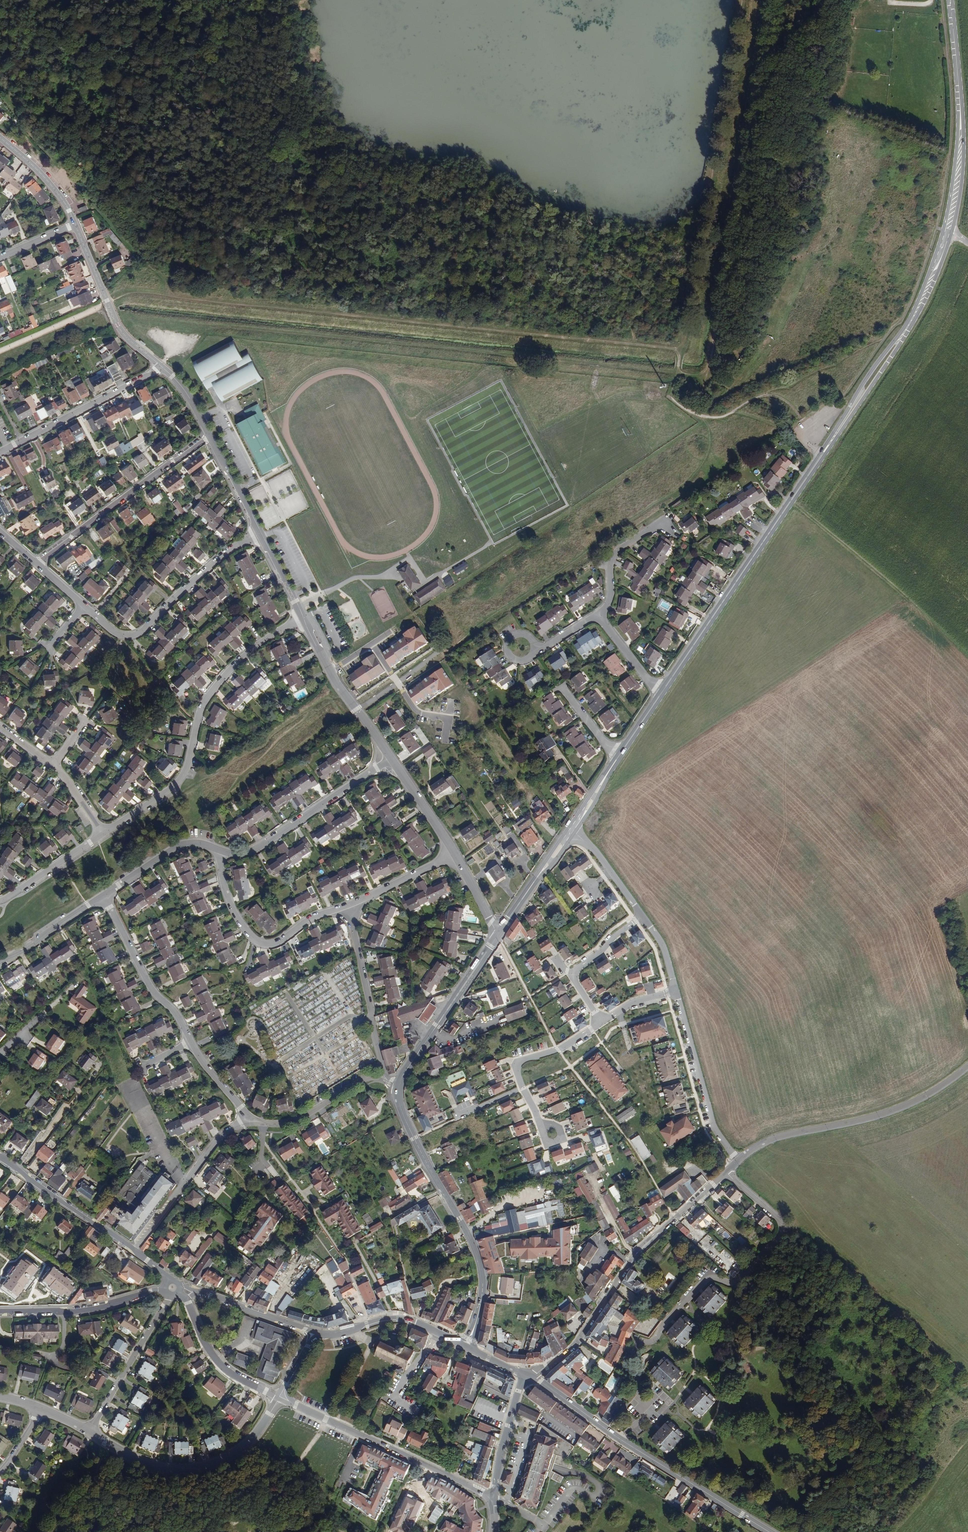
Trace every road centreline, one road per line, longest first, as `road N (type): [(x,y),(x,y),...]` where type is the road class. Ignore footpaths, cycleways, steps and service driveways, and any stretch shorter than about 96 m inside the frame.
road 1 (tertiary): [(950,230),(899,342),(660,695)]
road 2 (residential): [(726,1171),(780,1220),(781,1234),(737,1282),(705,1280),(655,1339),(637,1344),(627,1365),(646,1412),(620,1439)]
road 3 (residential): [(101,835),(174,786),(187,769),(204,700),(230,668),(303,618)]
road 4 (tertiary): [(528,1376),(574,1346),(635,1254),(726,1171)]
road 5 (tertiary): [(399,1087),(404,1117),(479,1260),(483,1286),(467,1347)]
road 6 (residential): [(105,896),(151,990),(247,1119)]
road 7 (tertiary): [(738,1162),(786,1136),(910,1106),(967,1069)]
road 8 (tertiary): [(279,1397),(495,1498)]
road 9 (tertiary): [(952,0),(963,107),(950,230)]
road 10 (residential): [(90,1432),(156,1467),(200,1469),(250,1439),(279,1397)]
road 11 (residential): [(262,534),(233,549),(143,632),(117,633),(86,610)]
road 12 (residential): [(40,570),(210,437)]
road 13 (residential): [(348,906),(311,918),(269,946),(255,941),(231,903),(220,850)]
road 14 (residential): [(392,759),(257,847),(220,850)]
road 15 (tertiary): [(499,929),(399,1087)]
road 16 (residential): [(676,990),(715,1128),(738,1162)]
road 17 (residential): [(161,367),(0,454)]
road 18 (tertiary): [(773,1531),(620,1439)]
road 19 (residential): [(387,1080),(348,906)]
road 20 (residential): [(134,1250),(215,1141),(247,1119)]
road 21 (unclassified): [(75,225),(125,336),(161,367)]
road 22 (unclassified): [(303,618),(337,683),(392,759)]
road 23 (tertiary): [(0,1311),(69,1313),(162,1288)]
road 24 (residential): [(602,1022),(517,1065),(544,1129)]
road 25 (residential): [(134,1250),(0,1157)]
road 26 (residential): [(90,1432),(170,1298)]
road 27 (residential): [(247,1119),(289,1123),(368,1077),(387,1080)]
road 28 (tertiary): [(467,1347),(402,1318),(322,1333)]
road 29 (residential): [(643,918),(575,971),(602,1022)]
road 30 (tertiary): [(187,1300),(224,1367),(279,1397)]
road 31 (residential): [(220,850),(179,845),(105,896)]
road 32 (tertiary): [(322,1333),(198,1291)]
road 33 (tertiary): [(495,1498),(528,1376)]
road 34 (residential): [(105,896),(0,965)]
road 35 (tertiary): [(572,827),(499,929)]
road 36 (residential): [(665,523),(616,552),(600,615)]
road 37 (residential): [(0,901),(101,835)]
road 38 (residential): [(456,853),(348,906)]

